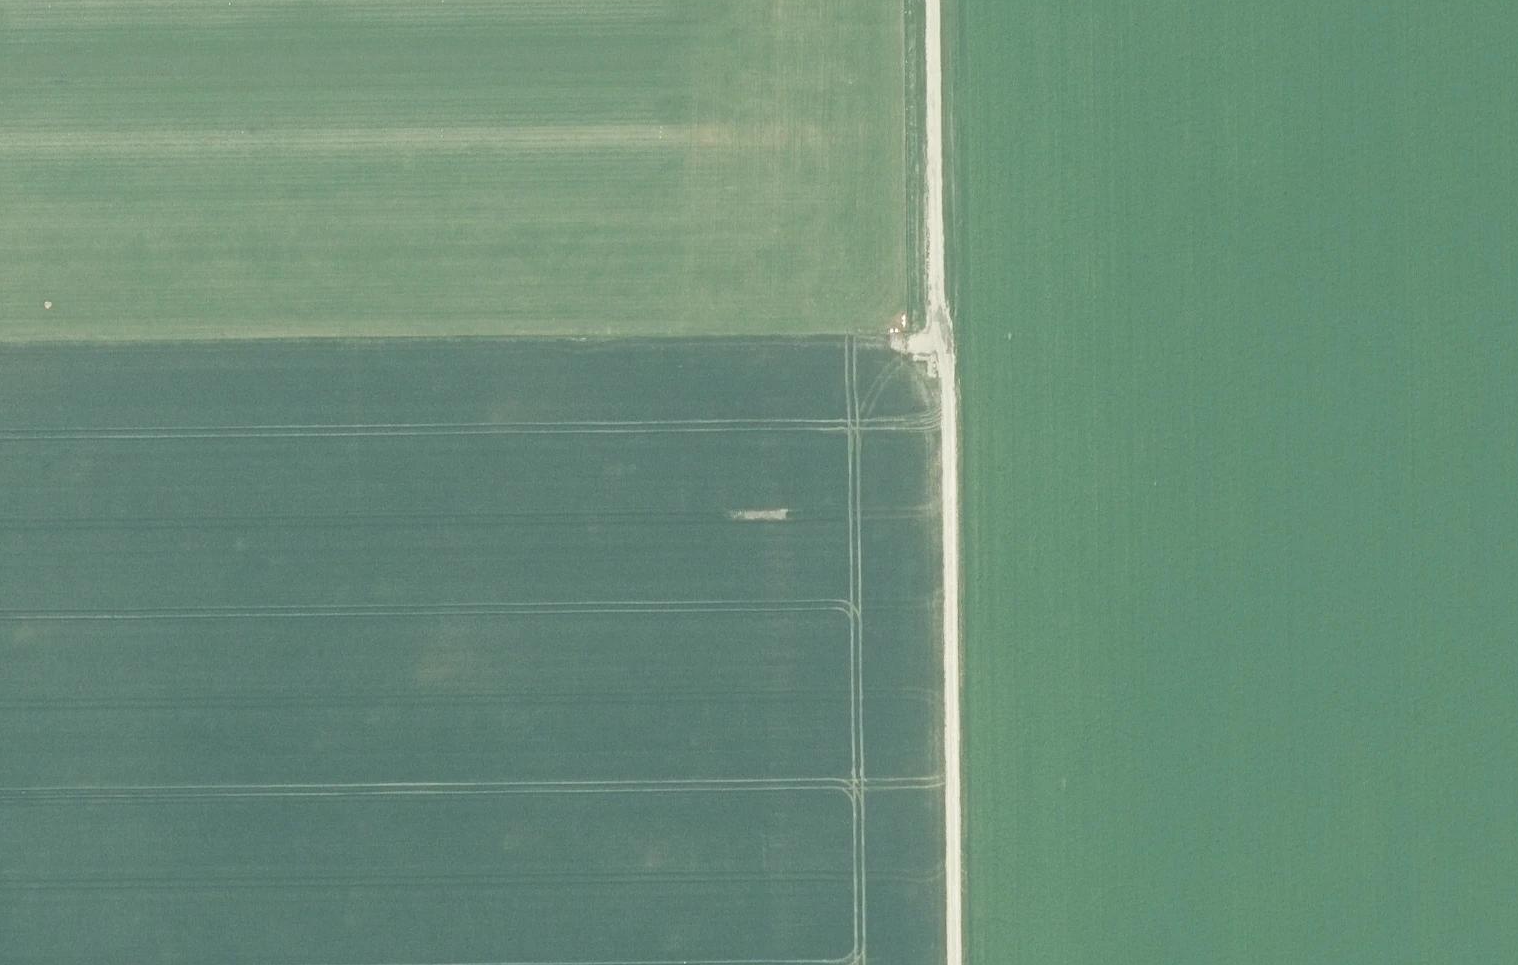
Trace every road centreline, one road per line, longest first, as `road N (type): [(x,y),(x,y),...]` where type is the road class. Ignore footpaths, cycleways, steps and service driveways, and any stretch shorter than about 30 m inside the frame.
road 1 (track): [(932,0),(935,327),(948,367),(954,964)]

